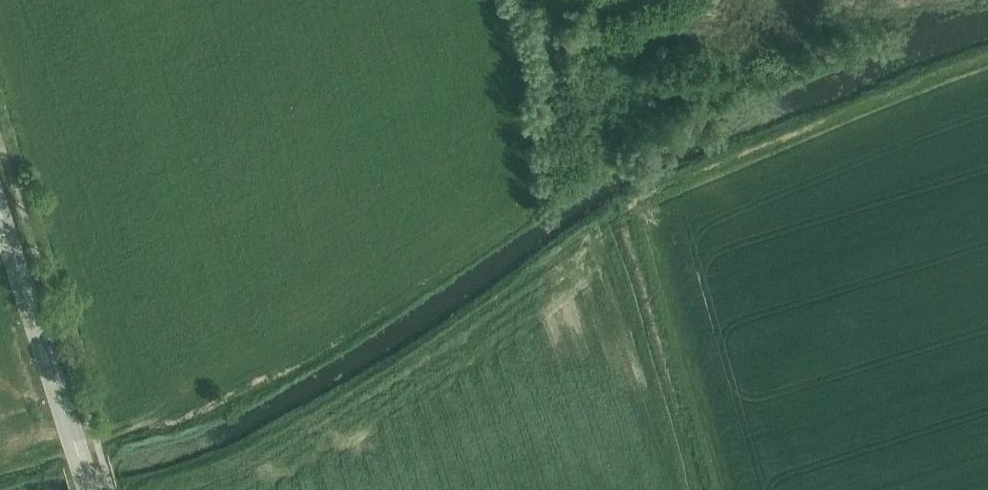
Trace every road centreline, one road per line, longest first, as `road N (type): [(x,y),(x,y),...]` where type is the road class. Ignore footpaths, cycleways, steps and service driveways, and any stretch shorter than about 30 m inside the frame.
road 1 (tertiary): [(88,489),(0,216)]

